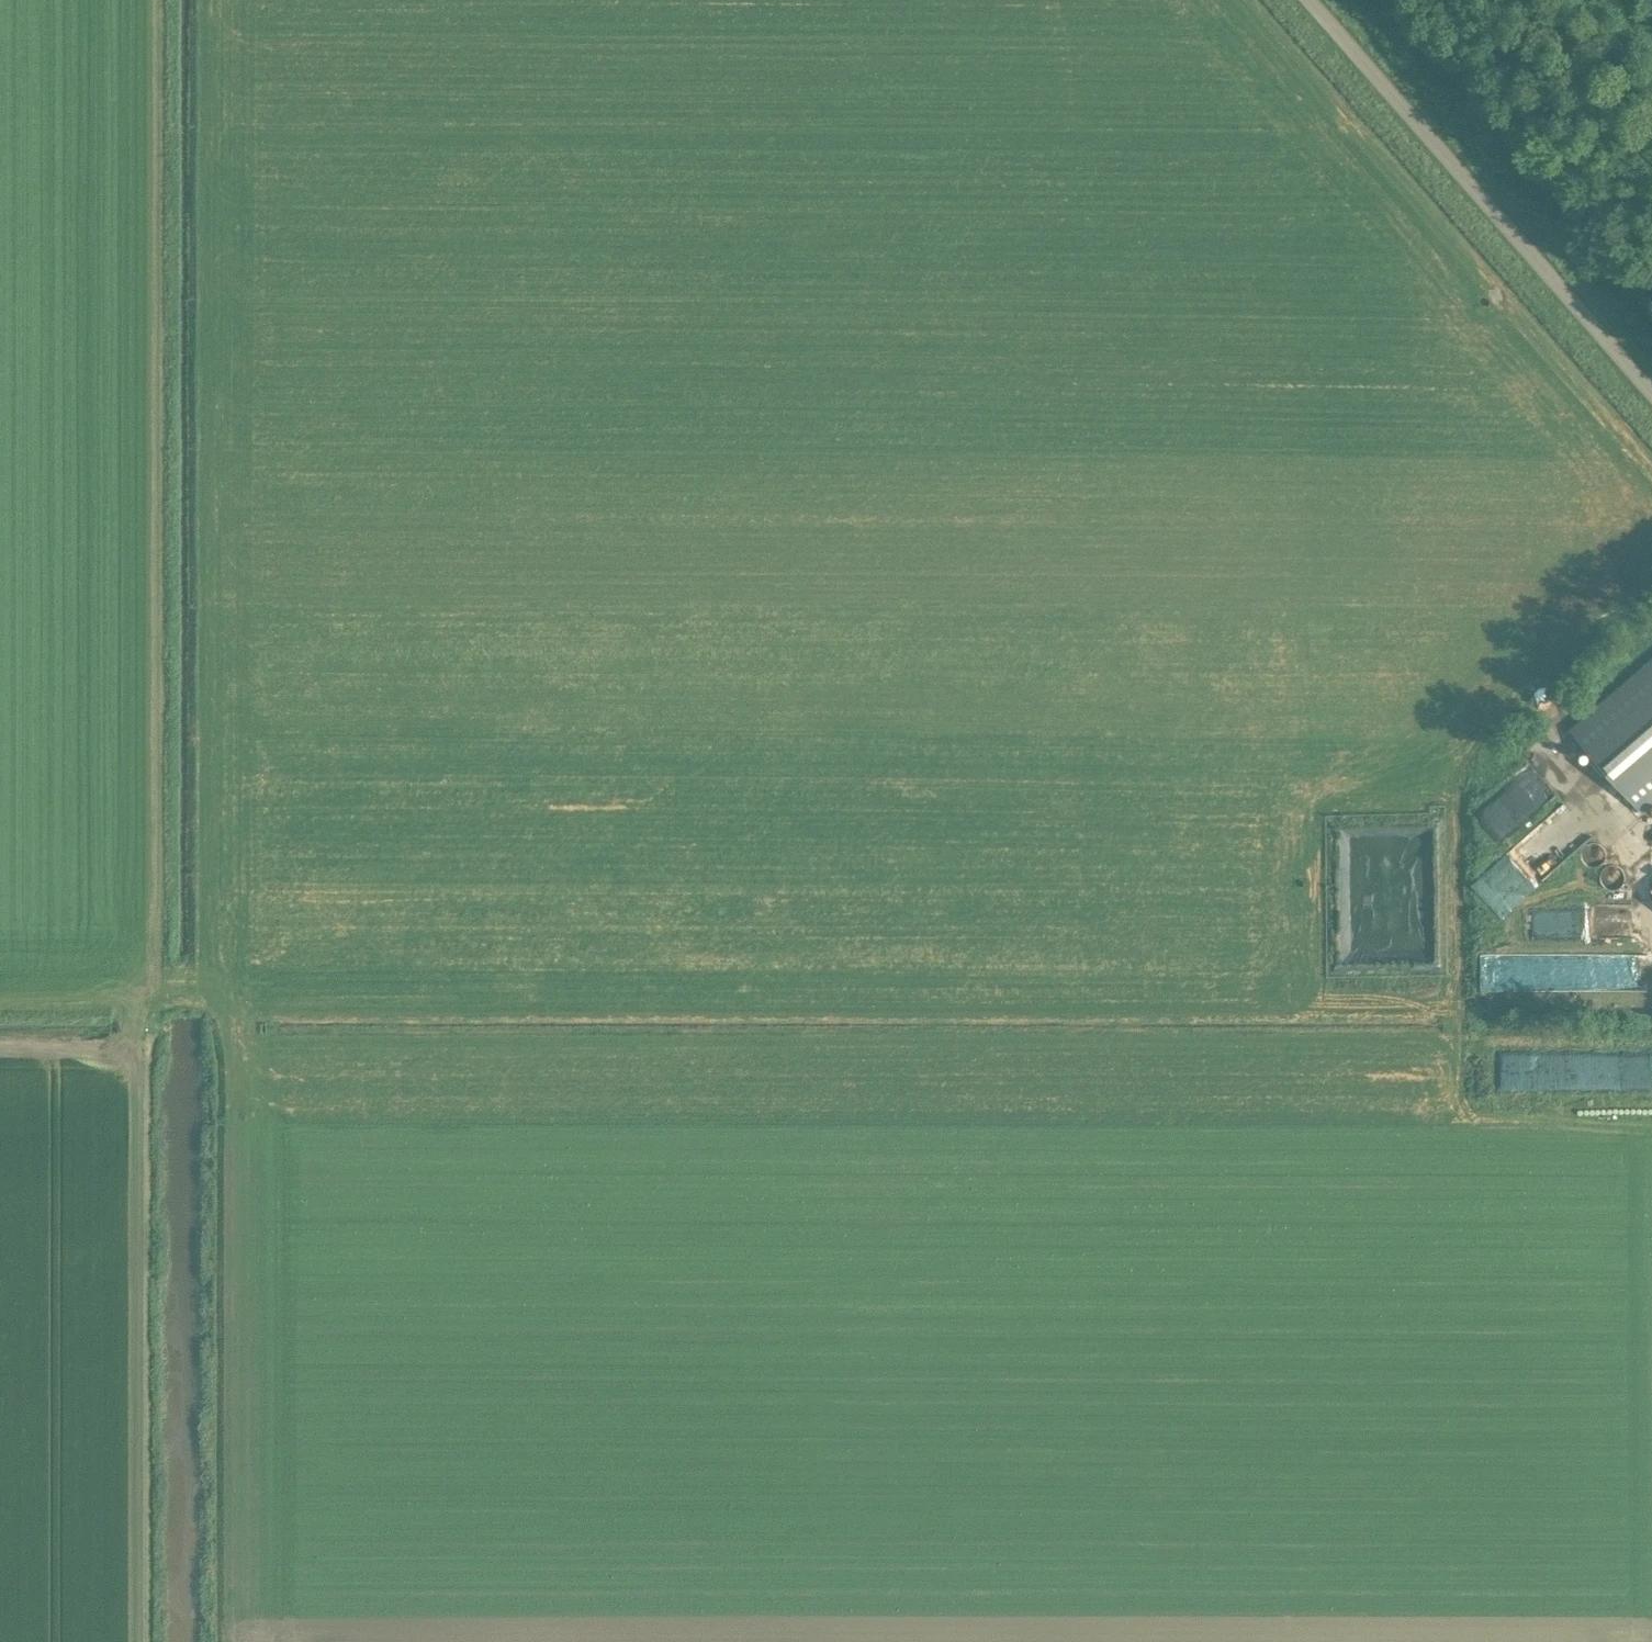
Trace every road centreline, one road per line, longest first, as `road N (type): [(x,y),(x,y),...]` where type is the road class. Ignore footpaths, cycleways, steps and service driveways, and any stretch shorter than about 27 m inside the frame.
road 1 (unclassified): [(1651,394),(1309,0)]

